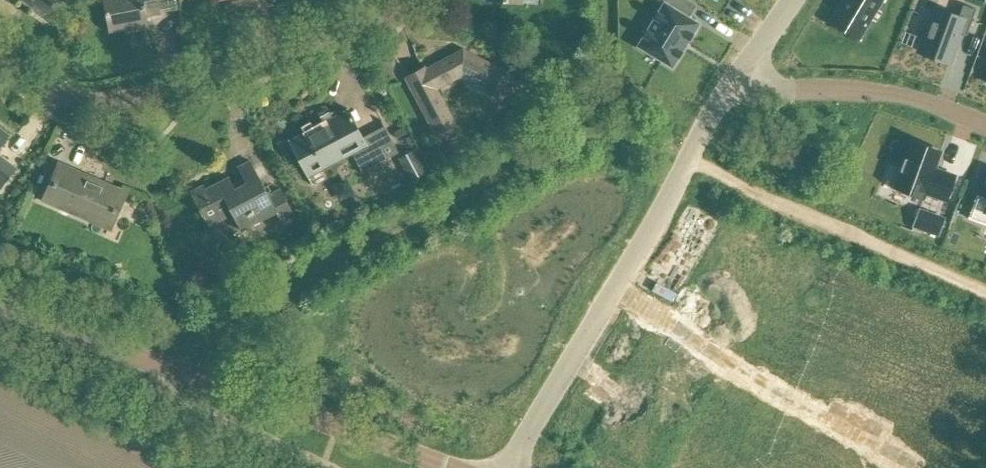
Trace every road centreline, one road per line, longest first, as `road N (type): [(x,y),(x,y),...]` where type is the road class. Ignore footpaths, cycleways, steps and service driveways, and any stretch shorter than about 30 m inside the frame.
road 1 (track): [(985,295),(657,144),(609,132),(580,137),(400,223),(256,299),(161,366)]
road 2 (tertiary): [(447,467),(161,366),(0,298)]
road 3 (unclassified): [(507,467),(703,128),(745,81)]
road 4 (residential): [(0,53),(67,96),(114,101),(337,38),(402,0)]
road 5 (residential): [(745,81),(898,97),(985,126)]

